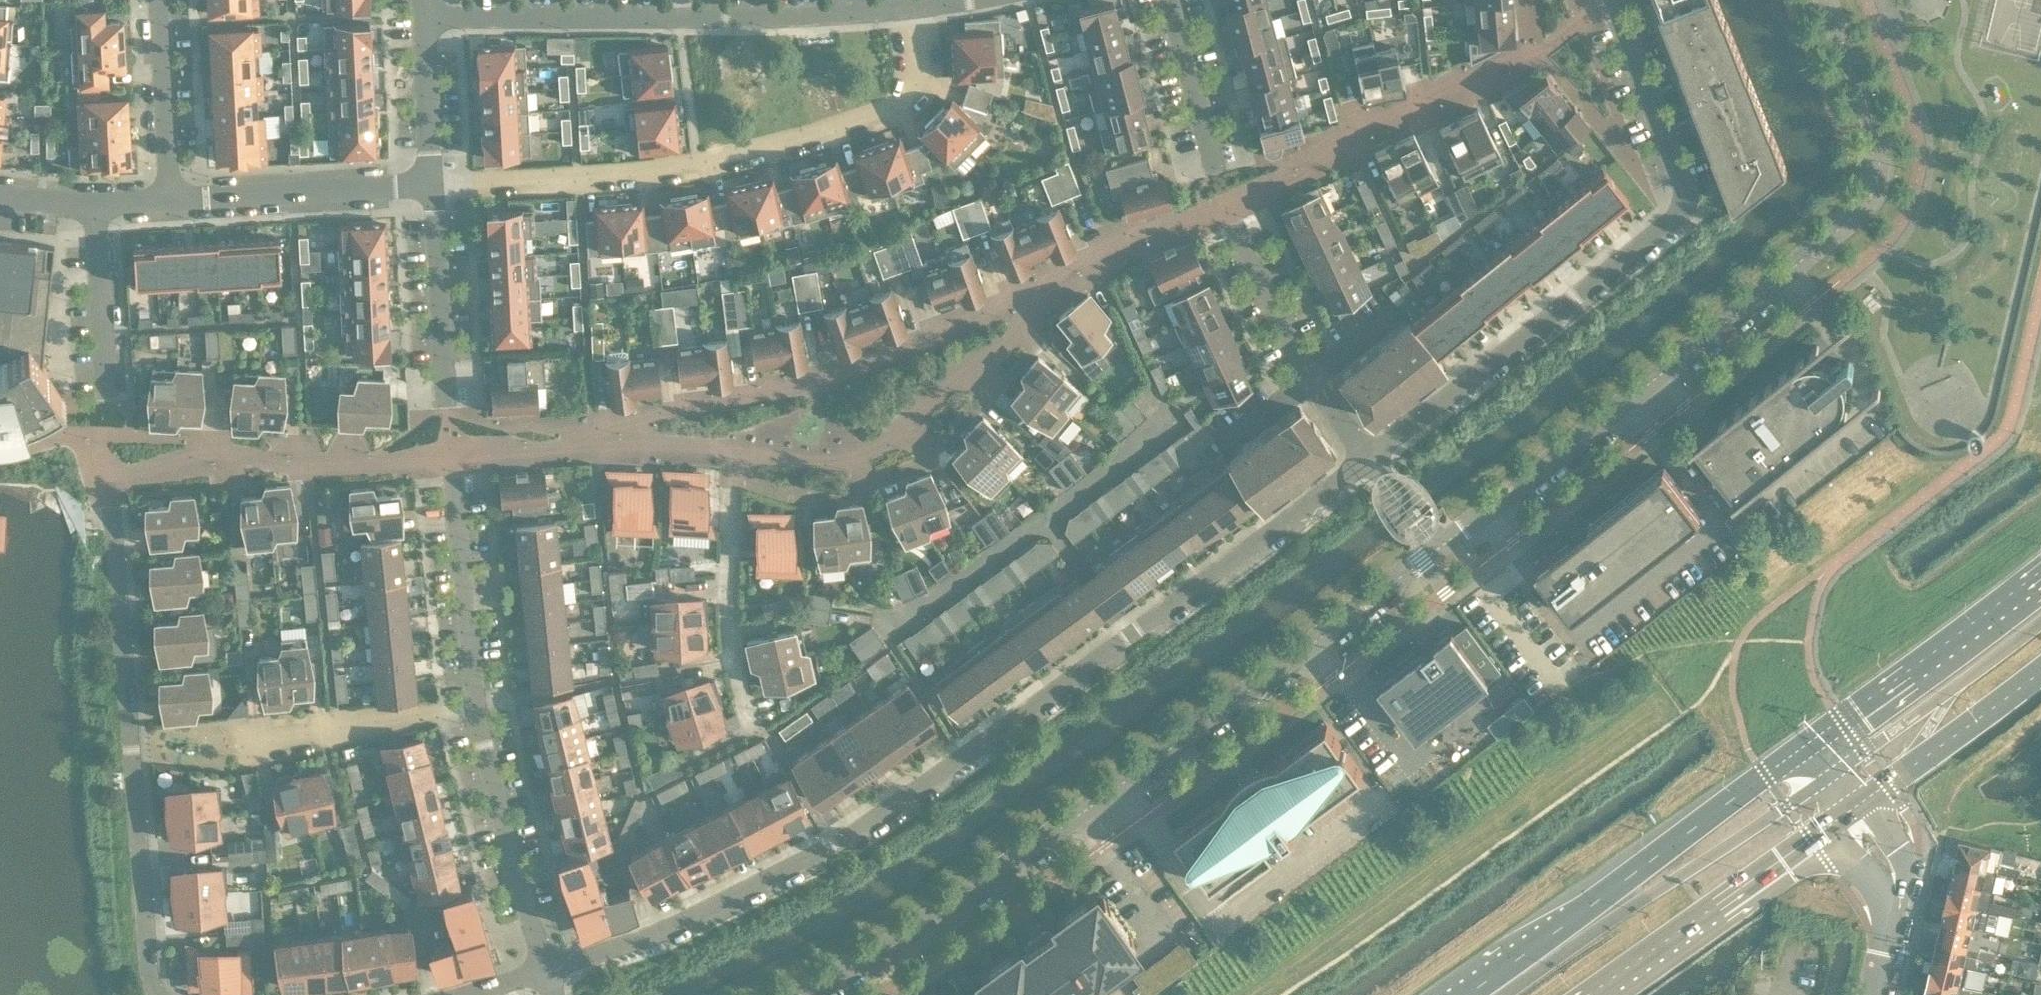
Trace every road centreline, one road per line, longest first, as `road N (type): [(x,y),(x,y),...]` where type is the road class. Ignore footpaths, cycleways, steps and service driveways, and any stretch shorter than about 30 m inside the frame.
road 1 (residential): [(1369,459),(848,837),(666,931),(546,969)]
road 2 (tertiary): [(1440,547),(993,877),(803,994)]
road 3 (tertiary): [(1828,0),(1876,123),(1879,175),(1871,197),(1440,547)]
road 4 (residential): [(1615,7),(1686,209),(1369,459)]
road 5 (residential): [(923,7),(918,91),(884,116),(701,165),(432,184)]
road 6 (residential): [(424,17),(766,18),(923,7)]
road 7 (residential): [(610,429),(796,464),(828,462),(890,427),(1045,295)]
road 8 (residential): [(1045,295),(804,384),(610,429)]
road 9 (trunk): [(1819,736),(1464,994)]
road 10 (residential): [(1230,208),(1615,7)]
road 11 (residential): [(478,709),(350,731),(132,736)]
road 12 (residential): [(451,457),(112,478)]
road 13 (trunk): [(1593,994),(1834,827)]
road 14 (trunk): [(2040,570),(1819,736)]
road 15 (residential): [(546,969),(478,709)]
road 16 (residential): [(432,184),(170,197)]
road 17 (residential): [(159,994),(148,970),(132,736)]
road 18 (residential): [(1369,459),(1303,371),(1241,234)]
road 19 (residential): [(132,736),(112,478)]
road 20 (residential): [(478,709),(451,457)]
road 21 (residential): [(432,184),(444,403)]
road 22 (trunk): [(1870,799),(2040,671)]
road 23 (residential): [(1045,295),(1230,208)]
road 24 (residential): [(170,197),(161,0)]
road 25 (residential): [(98,206),(105,389)]
road 26 (tertiary): [(1882,954),(1896,924),(1902,852),(1870,799)]
road 27 (residential): [(424,17),(432,184)]
road 28 (residential): [(1212,162),(1172,0)]
road 29 (residential): [(451,457),(610,429)]
road 30 (tertiary): [(1834,827),(1874,880),(1882,954)]
road 31 (residential): [(112,478),(70,437),(0,451)]

